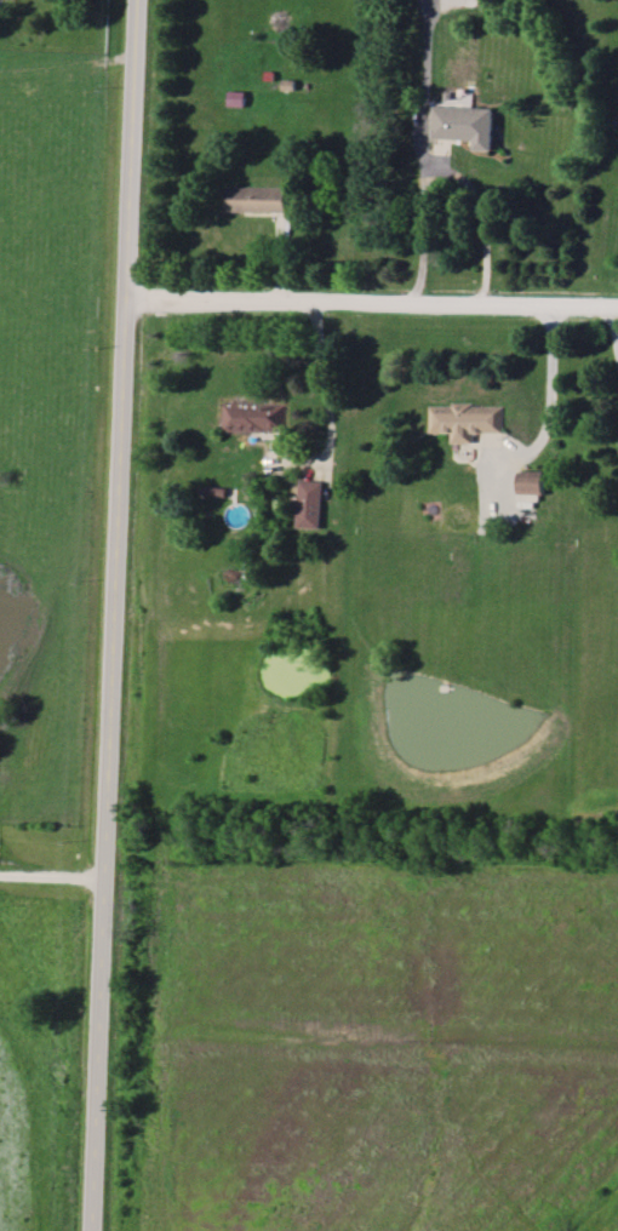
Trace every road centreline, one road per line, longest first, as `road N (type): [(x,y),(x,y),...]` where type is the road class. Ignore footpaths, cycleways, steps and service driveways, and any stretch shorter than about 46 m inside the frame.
road 1 (secondary): [(138,0),(94,1230)]
road 2 (residential): [(127,299),(617,305)]

